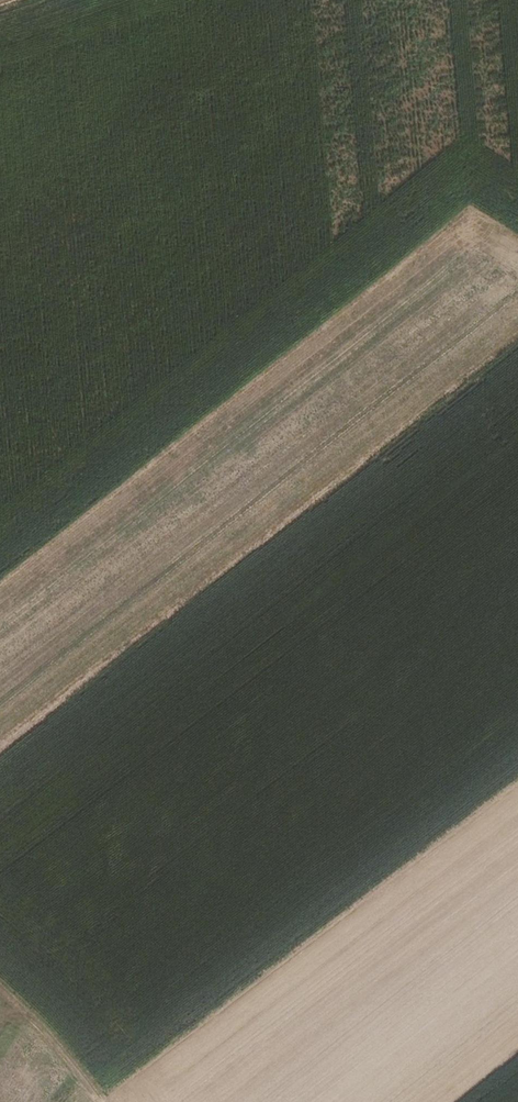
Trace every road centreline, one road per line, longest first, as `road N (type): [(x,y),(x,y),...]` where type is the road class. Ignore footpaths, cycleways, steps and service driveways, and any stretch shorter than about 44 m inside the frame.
road 1 (track): [(0,982),(53,1025),(113,1101)]

